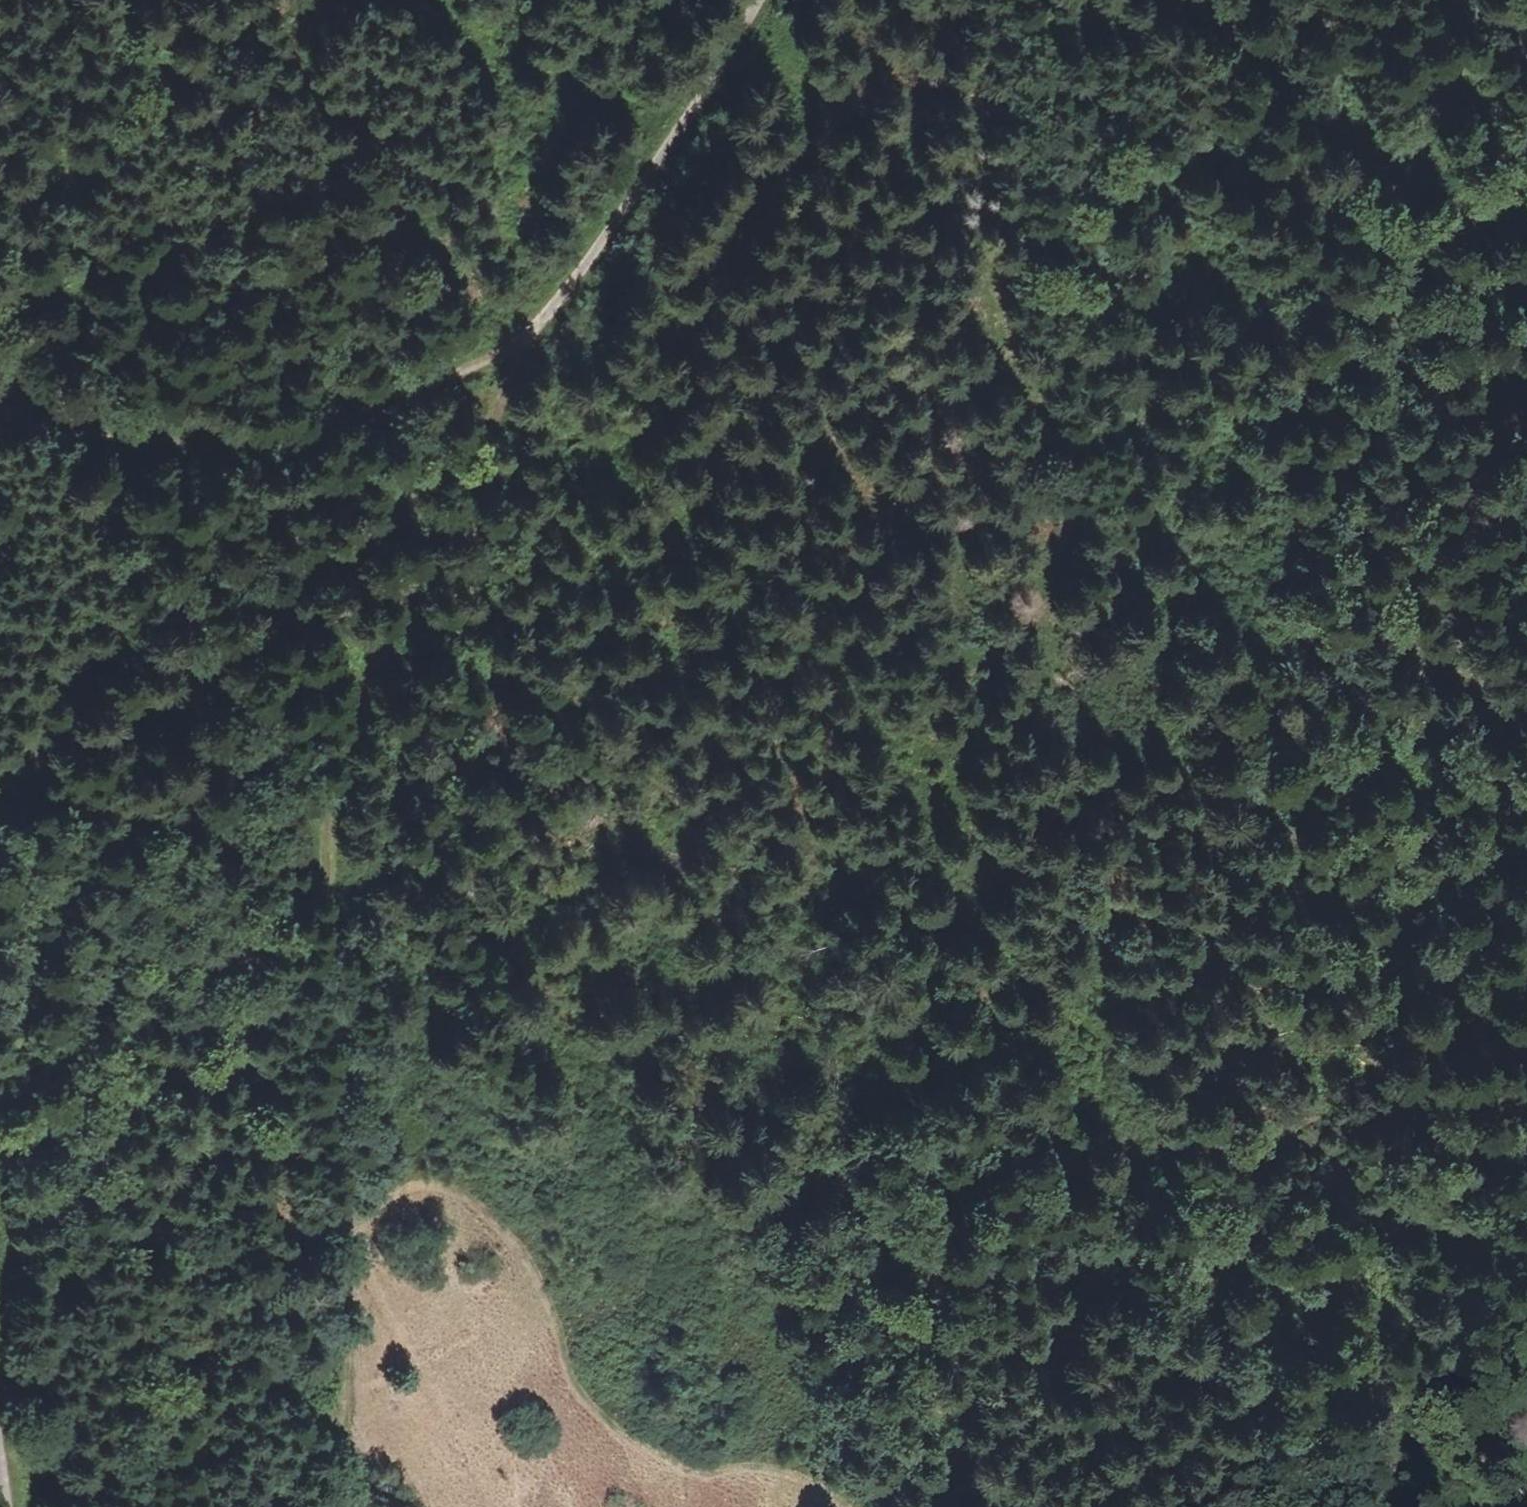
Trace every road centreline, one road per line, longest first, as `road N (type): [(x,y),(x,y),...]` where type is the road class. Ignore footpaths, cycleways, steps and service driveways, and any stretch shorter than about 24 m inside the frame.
road 1 (track): [(532,333),(363,682),(334,769),(323,866),(356,1291),(340,1429),(319,1506)]
road 2 (track): [(0,397),(49,422),(157,436),(248,429),(381,401),(532,333)]
road 3 (track): [(532,333),(594,255),(761,0)]
road 4 (track): [(49,422),(0,286)]

